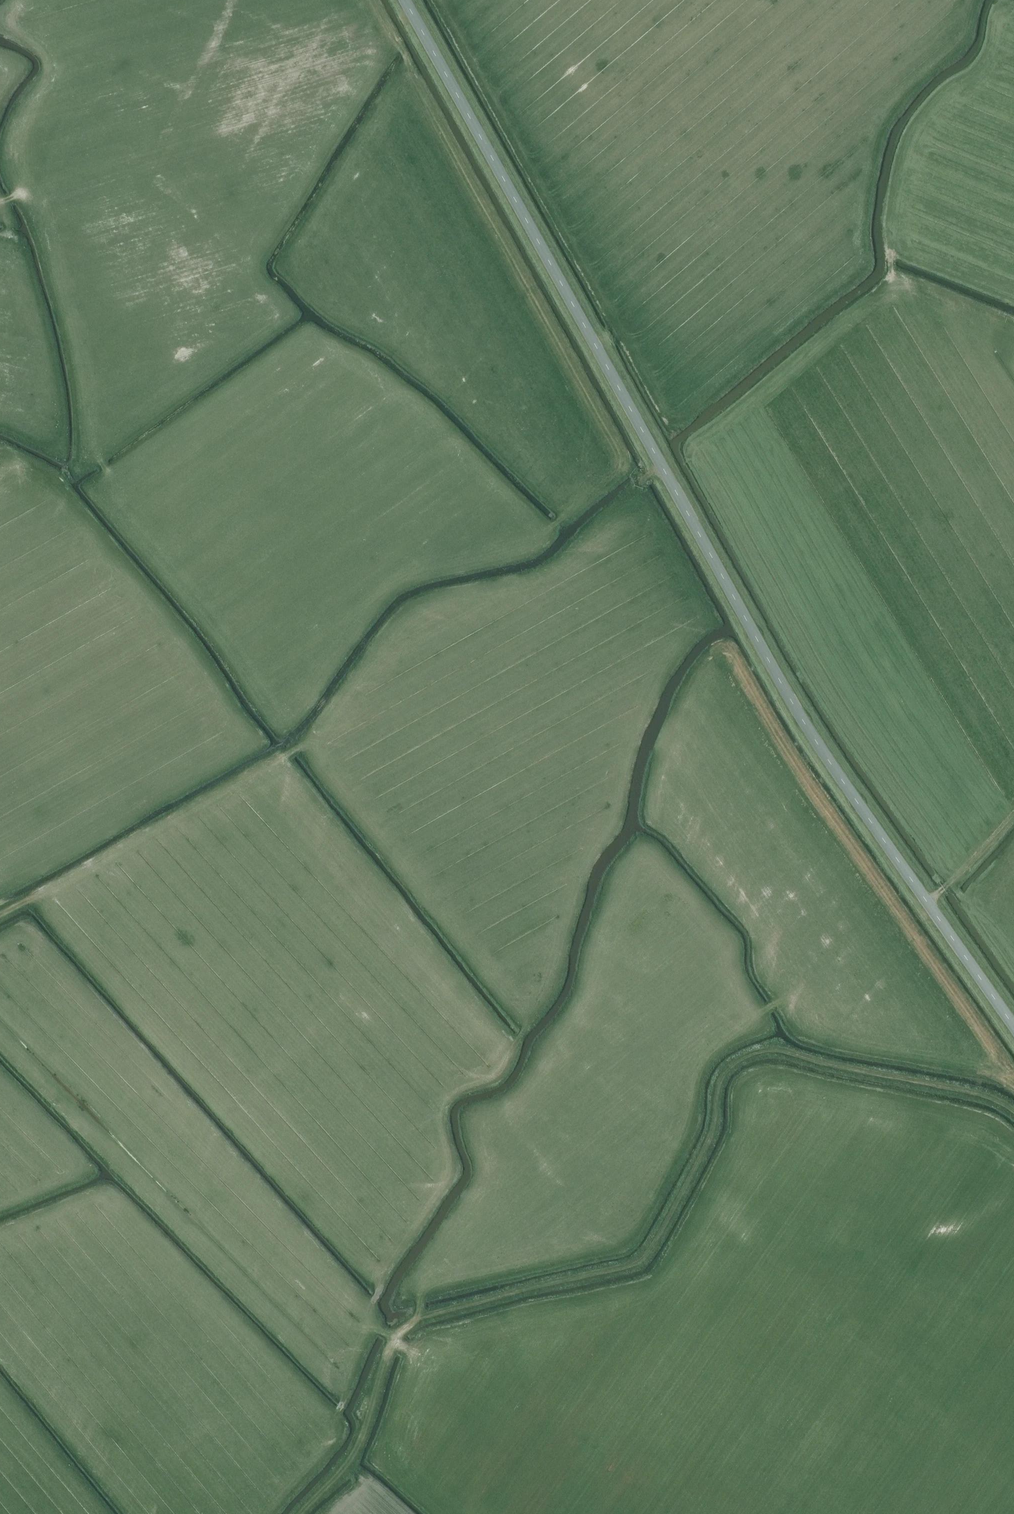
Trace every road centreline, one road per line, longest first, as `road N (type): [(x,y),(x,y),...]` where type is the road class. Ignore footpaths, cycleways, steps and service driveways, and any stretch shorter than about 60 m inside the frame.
road 1 (secondary): [(1013,1026),(782,684),(405,0)]
road 2 (track): [(1013,1111),(988,1097),(787,1052),(737,1062),(722,1078),(706,1150),(647,1254),(637,1264),(413,1321),(387,1351),(354,1453),(299,1513)]

